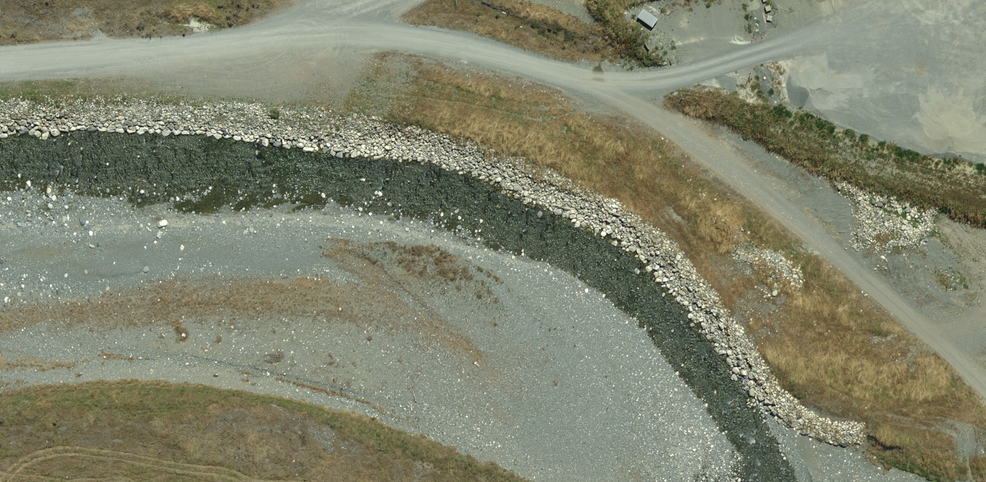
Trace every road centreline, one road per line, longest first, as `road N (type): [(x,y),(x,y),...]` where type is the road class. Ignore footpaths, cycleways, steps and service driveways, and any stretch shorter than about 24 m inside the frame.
road 1 (track): [(338,13),(537,81),(647,87),(921,247),(985,265)]
road 2 (track): [(589,84),(869,289),(985,402)]
road 3 (track): [(0,67),(278,39),(390,0)]

